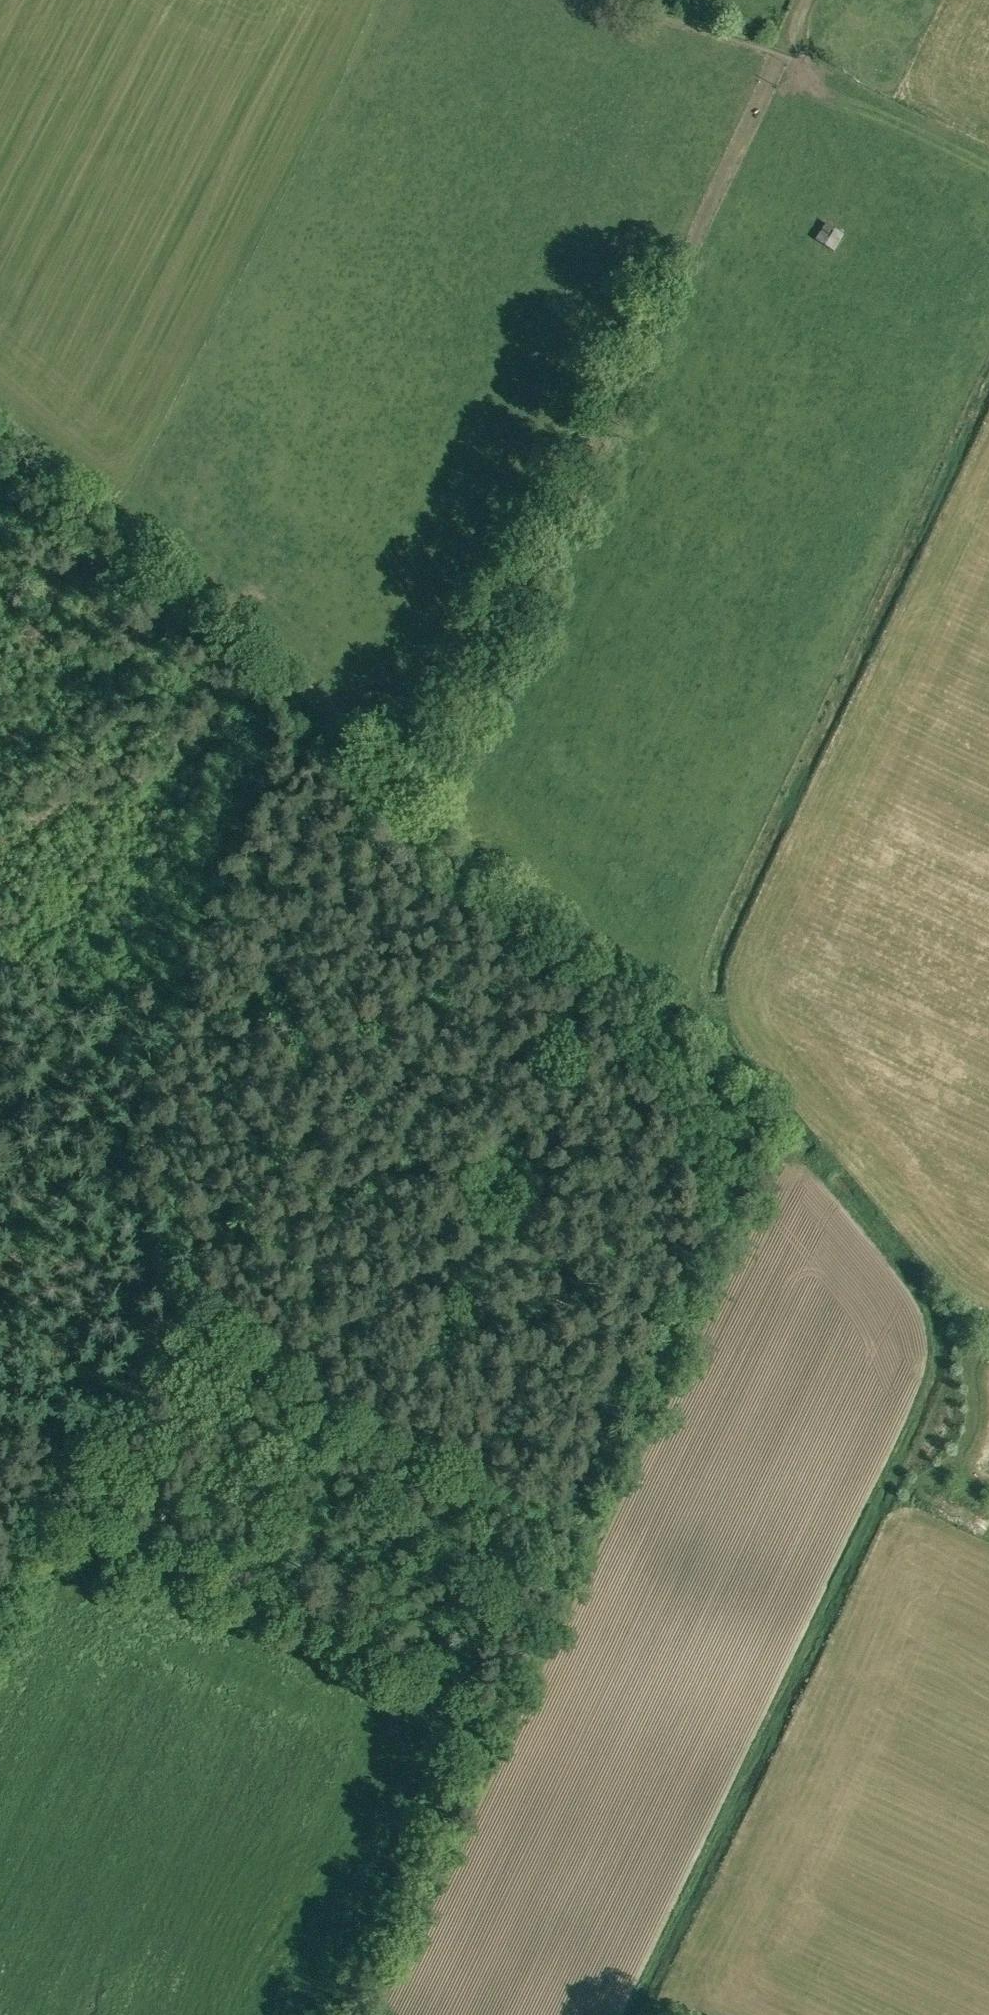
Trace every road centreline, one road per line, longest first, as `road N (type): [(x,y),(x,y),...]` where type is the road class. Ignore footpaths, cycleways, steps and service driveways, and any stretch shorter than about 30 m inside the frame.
road 1 (track): [(664,19),(780,55),(585,456)]

